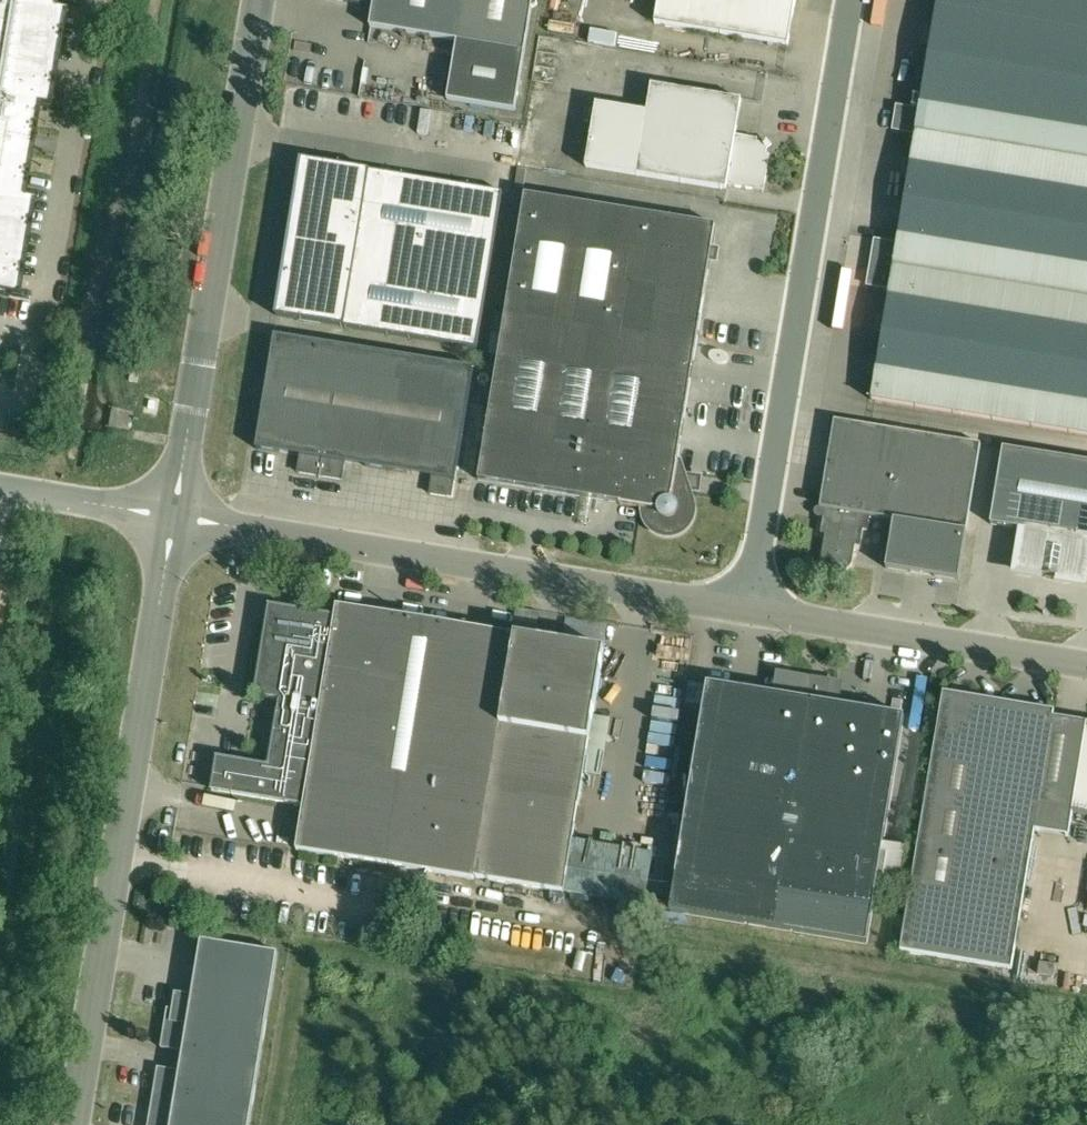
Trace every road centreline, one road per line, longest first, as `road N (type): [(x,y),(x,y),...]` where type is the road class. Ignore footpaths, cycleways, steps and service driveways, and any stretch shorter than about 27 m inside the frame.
road 1 (unclassified): [(751,610),(852,0)]
road 2 (unclassified): [(75,1124),(175,517)]
road 3 (unclassified): [(751,610),(175,517)]
road 4 (unclassified): [(175,517),(261,0)]
road 5 (unclassified): [(1086,665),(751,610)]
road 6 (unclassified): [(175,517),(0,489)]

